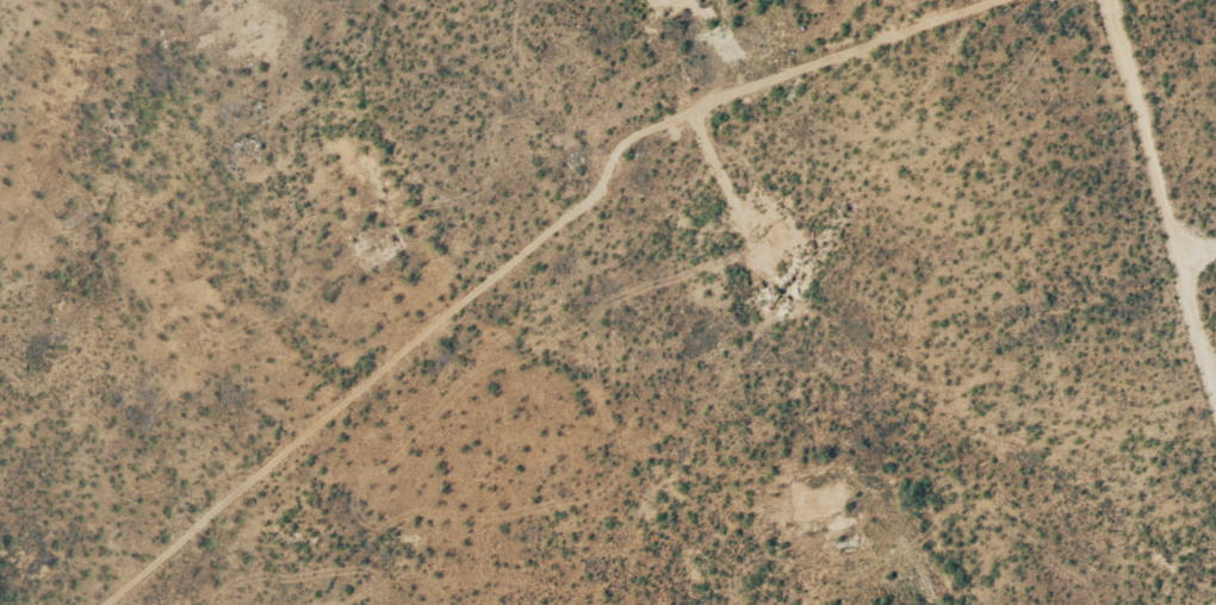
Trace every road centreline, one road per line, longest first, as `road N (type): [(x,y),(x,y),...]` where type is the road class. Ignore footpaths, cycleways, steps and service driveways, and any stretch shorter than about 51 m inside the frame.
road 1 (track): [(1120,0),(1215,387)]

